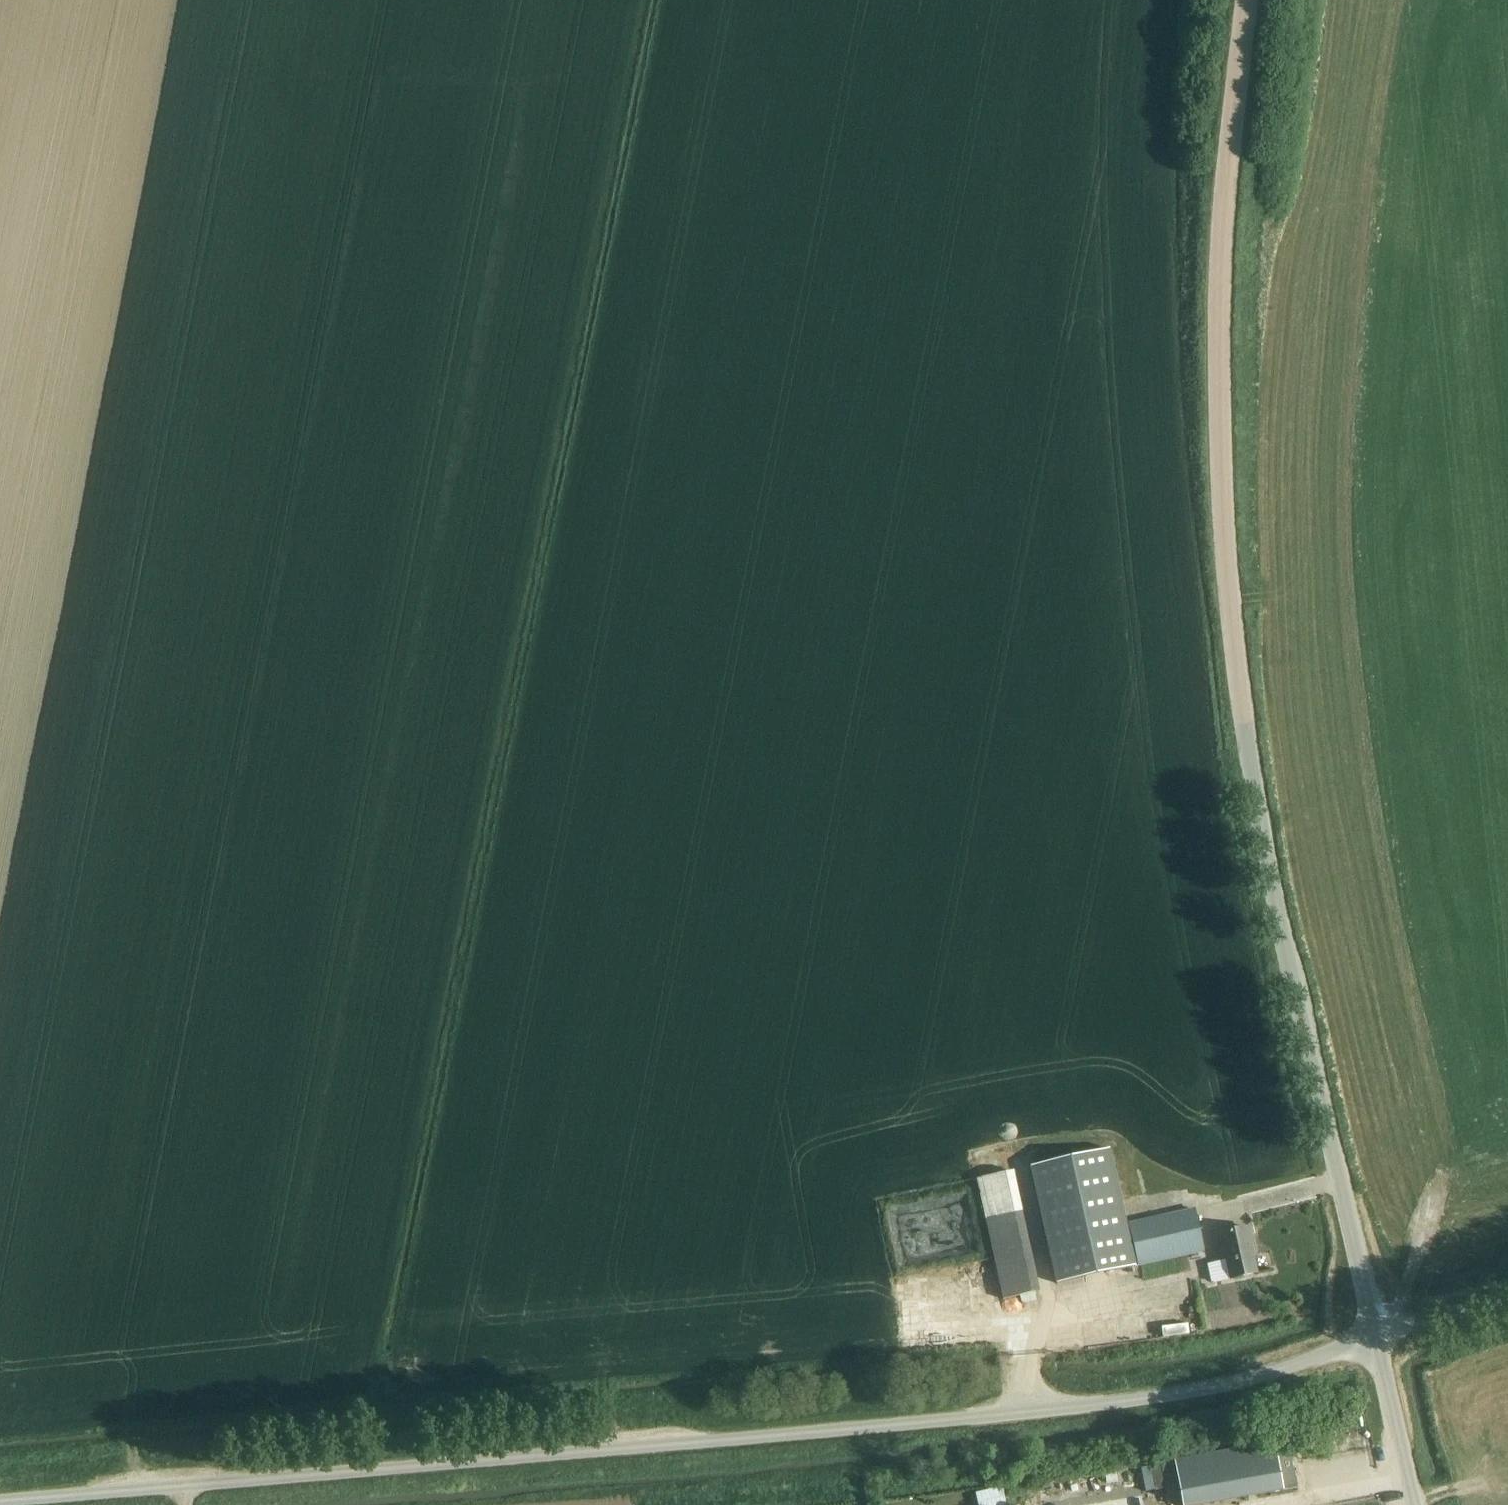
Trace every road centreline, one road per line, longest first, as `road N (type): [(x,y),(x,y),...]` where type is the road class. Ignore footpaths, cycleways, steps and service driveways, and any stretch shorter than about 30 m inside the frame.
road 1 (unclassified): [(1372,1339),(1208,1388),(0,1500)]
road 2 (unclassified): [(1372,1339),(1281,923),(1227,602),(1220,295),(1249,0)]
road 3 (unclassified): [(1414,1504),(1372,1339)]
road 4 (track): [(1507,1295),(1372,1339)]

